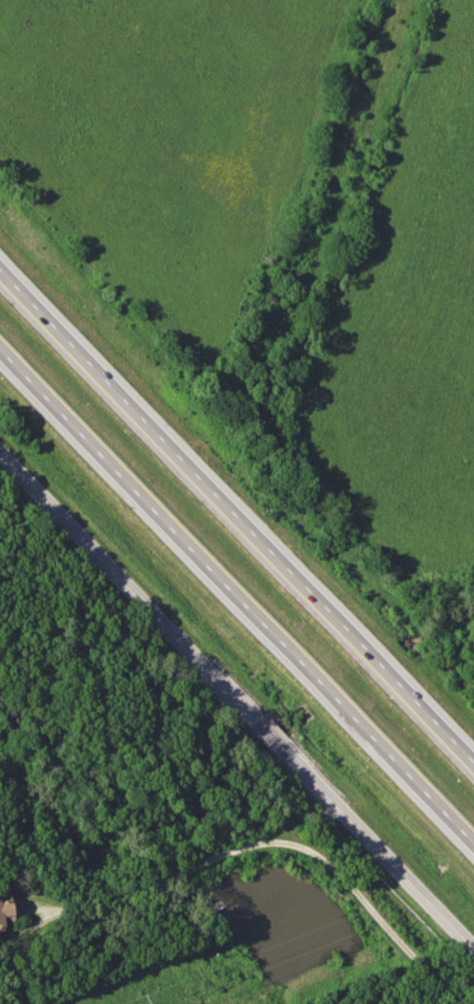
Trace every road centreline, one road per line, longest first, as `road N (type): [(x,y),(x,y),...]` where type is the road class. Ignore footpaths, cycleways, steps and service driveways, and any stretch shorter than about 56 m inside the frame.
road 1 (motorway): [(0,340),(473,840)]
road 2 (motorway): [(473,752),(0,260)]
road 3 (tertiary): [(258,721),(0,450)]
road 4 (tertiary): [(473,948),(283,746)]

